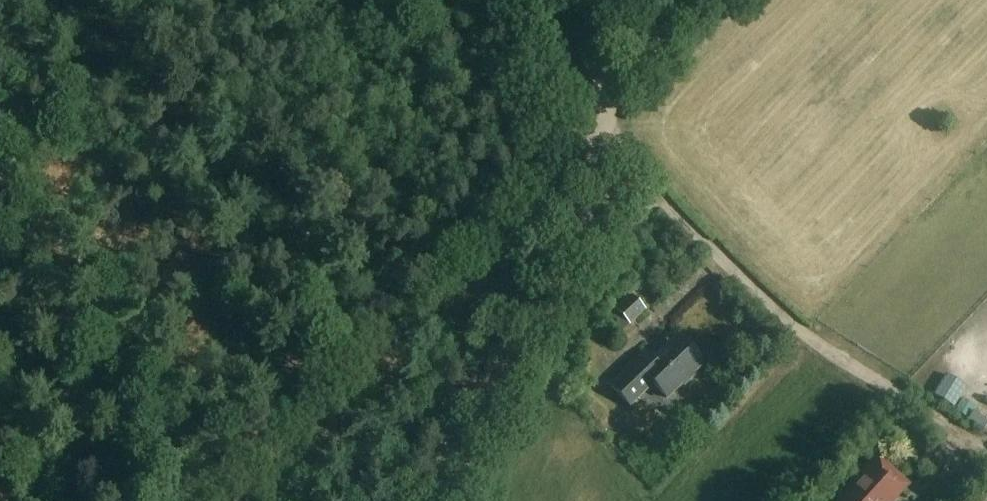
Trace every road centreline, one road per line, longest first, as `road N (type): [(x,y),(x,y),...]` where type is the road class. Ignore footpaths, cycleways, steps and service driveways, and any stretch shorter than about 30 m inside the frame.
road 1 (track): [(540,0),(581,84),(637,171),(733,272),(804,334),(986,449)]
road 2 (track): [(593,165),(248,500)]
road 3 (track): [(438,500),(570,254),(593,165)]
road 4 (track): [(705,0),(606,99)]

